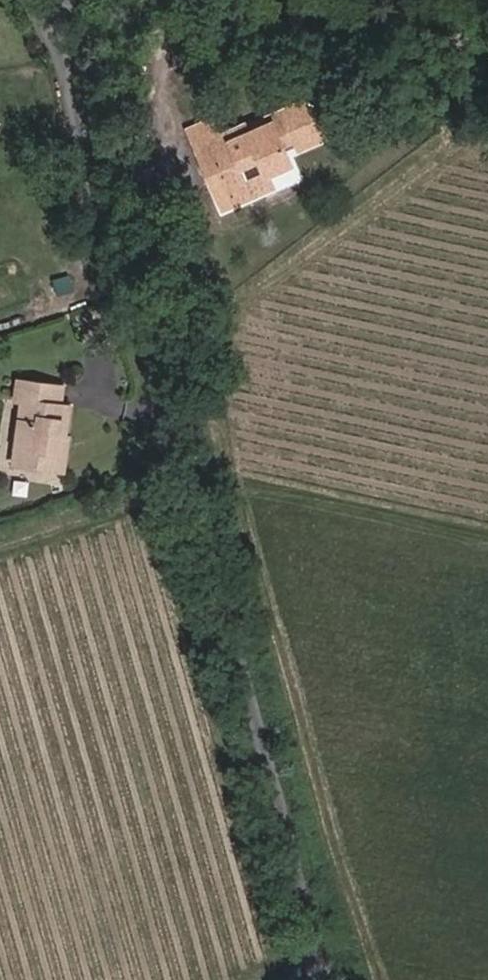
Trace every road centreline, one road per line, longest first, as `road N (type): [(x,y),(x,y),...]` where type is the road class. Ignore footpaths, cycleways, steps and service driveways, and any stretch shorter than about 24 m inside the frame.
road 1 (residential): [(63,54),(310,893),(322,979)]
road 2 (residential): [(63,54),(325,42),(487,55)]

